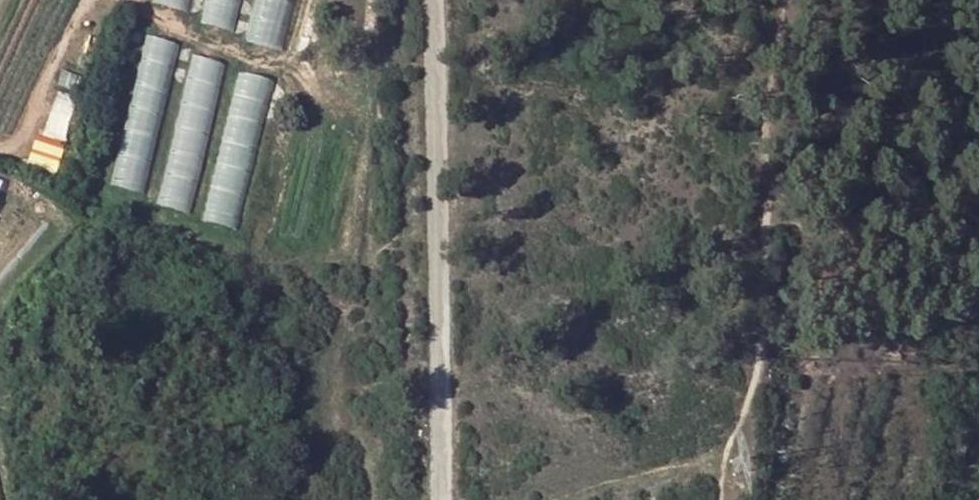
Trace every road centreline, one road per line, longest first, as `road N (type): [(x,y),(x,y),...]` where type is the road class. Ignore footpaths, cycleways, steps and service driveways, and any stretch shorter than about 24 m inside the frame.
road 1 (unclassified): [(423,0),(446,444),(439,499)]

